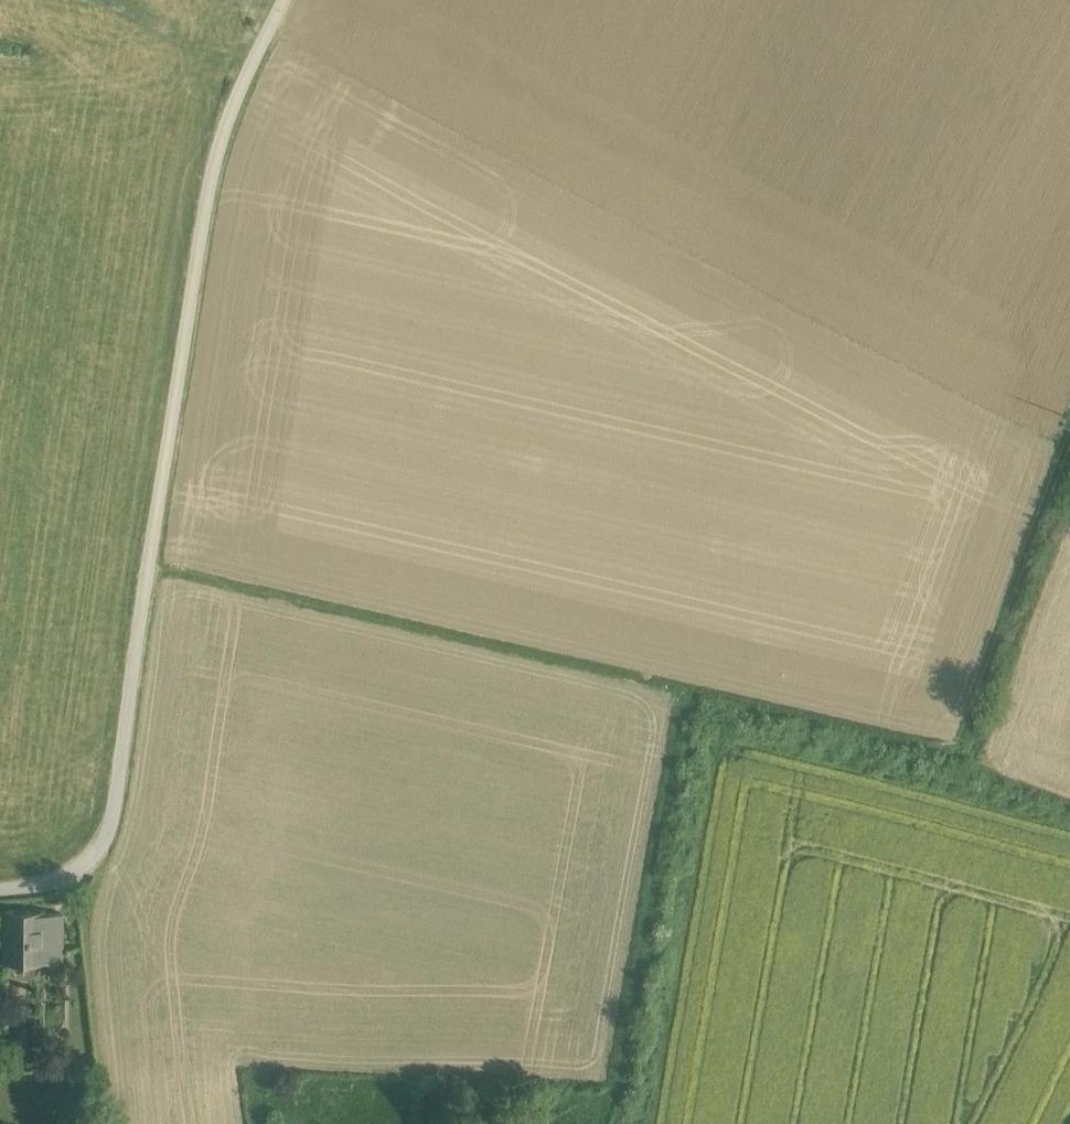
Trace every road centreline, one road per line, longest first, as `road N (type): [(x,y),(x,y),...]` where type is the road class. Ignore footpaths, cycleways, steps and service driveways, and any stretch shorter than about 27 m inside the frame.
road 1 (unclassified): [(0,885),(65,881),(101,851),(218,127),(285,0)]

